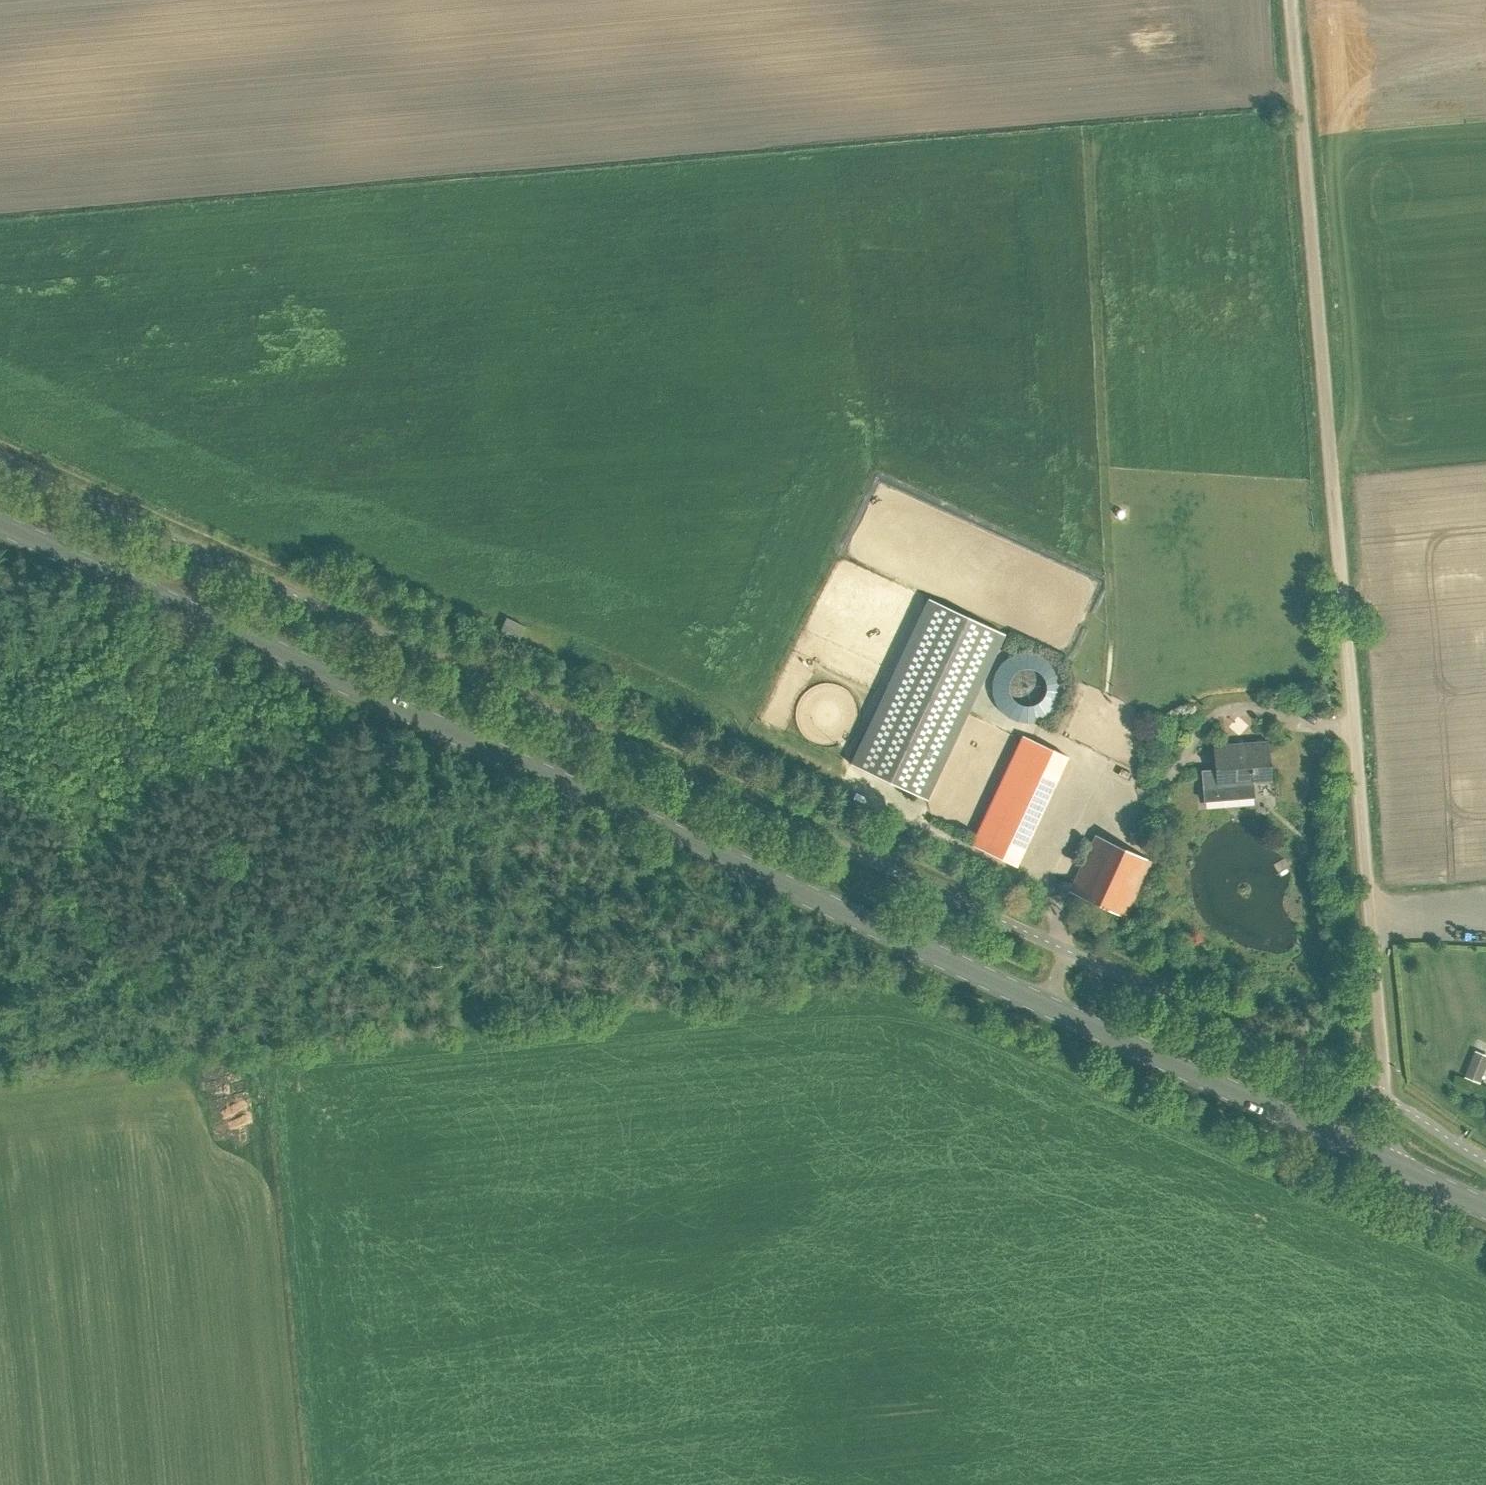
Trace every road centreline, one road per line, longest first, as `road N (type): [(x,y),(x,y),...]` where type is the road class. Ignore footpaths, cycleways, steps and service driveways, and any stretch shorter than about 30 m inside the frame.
road 1 (secondary): [(1485,1207),(0,524)]
road 2 (track): [(1290,0),(1386,1098)]

